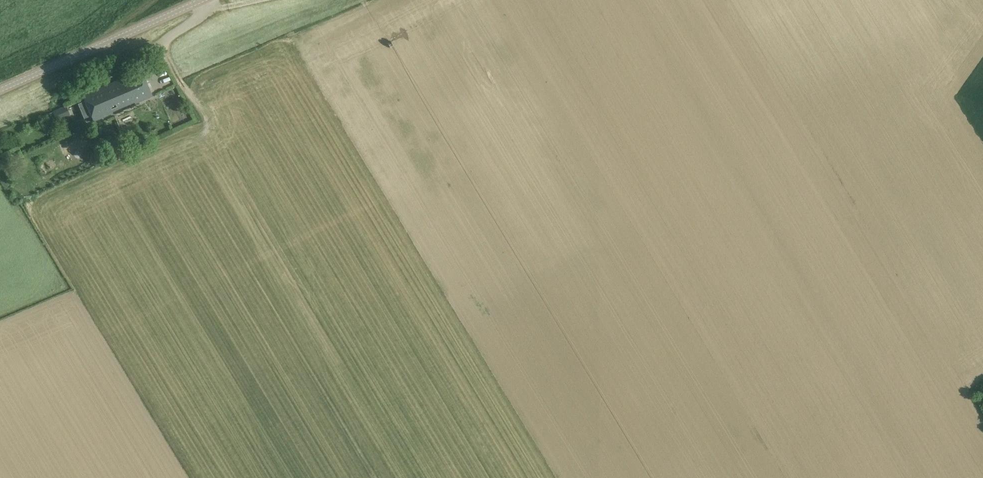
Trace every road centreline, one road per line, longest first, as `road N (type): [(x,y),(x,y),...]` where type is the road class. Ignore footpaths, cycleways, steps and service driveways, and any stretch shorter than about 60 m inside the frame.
road 1 (tertiary): [(0,90),(203,0)]

